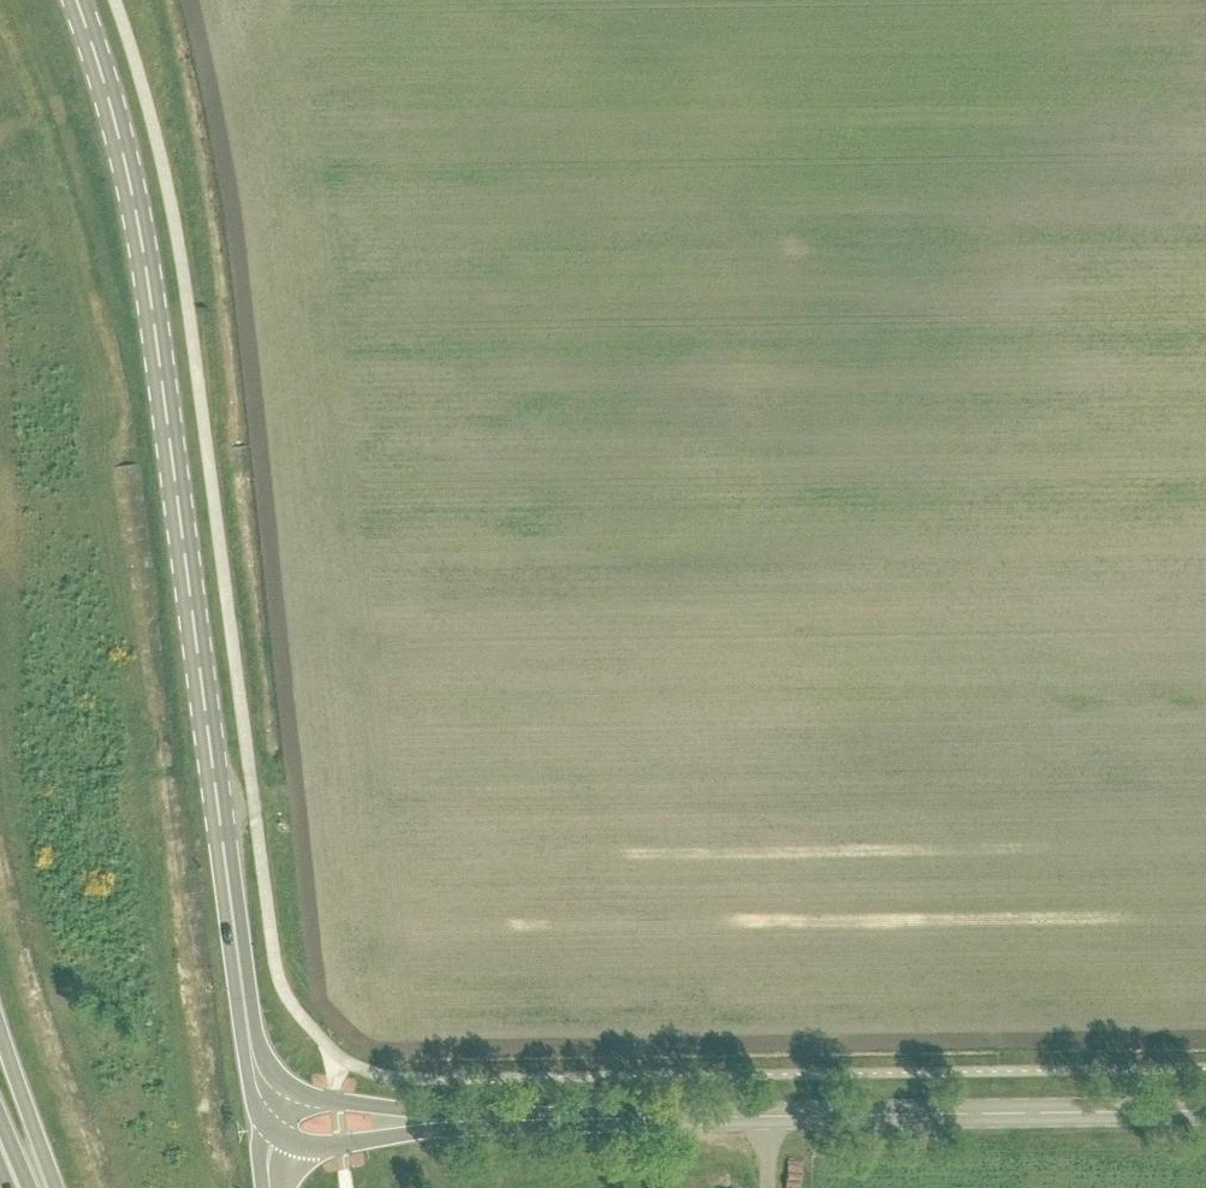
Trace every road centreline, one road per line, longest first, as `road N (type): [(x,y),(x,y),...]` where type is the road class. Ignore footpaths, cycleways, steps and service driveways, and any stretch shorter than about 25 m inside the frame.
road 1 (tertiary): [(80,0),(141,223),(247,1020)]
road 2 (tertiary): [(1205,1108),(770,1115)]
road 3 (tertiary): [(463,1121),(770,1115)]
road 4 (tertiary): [(278,1132),(311,1144),(463,1121)]
road 5 (tertiary): [(463,1121),(295,1091)]
road 6 (trunk): [(51,1187),(0,1027)]
road 7 (tertiary): [(247,1020),(251,1093),(278,1132)]

